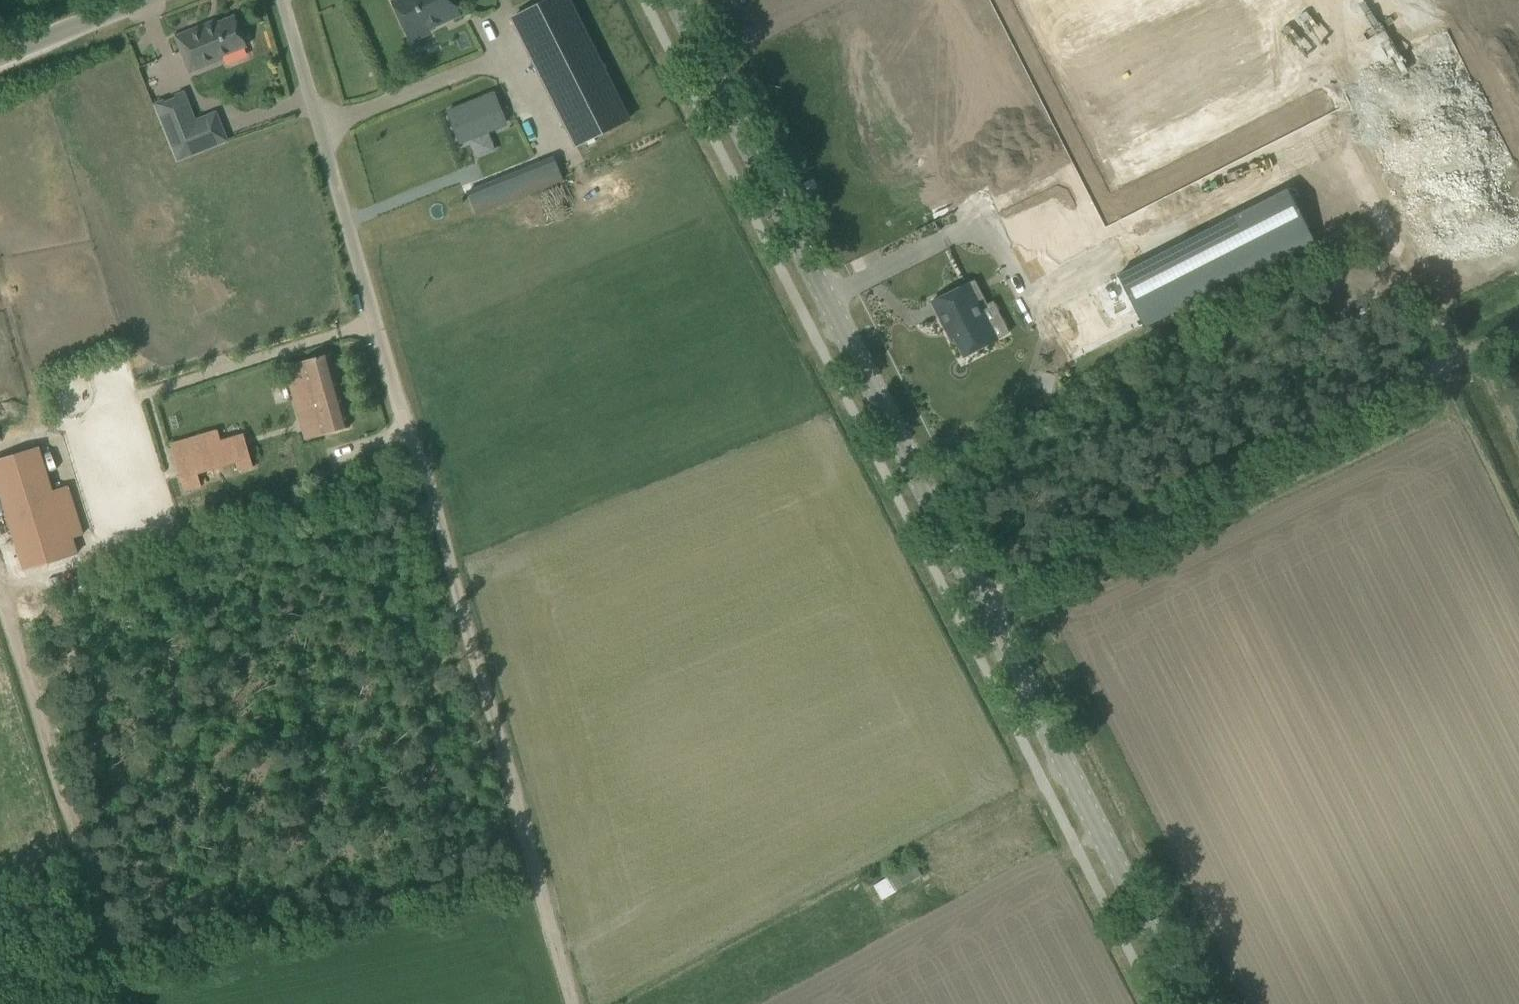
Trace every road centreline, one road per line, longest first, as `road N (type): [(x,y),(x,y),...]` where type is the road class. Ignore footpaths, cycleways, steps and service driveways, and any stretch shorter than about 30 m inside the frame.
road 1 (tertiary): [(1192,1003),(678,0)]
road 2 (track): [(1518,322),(955,611)]
road 3 (track): [(569,1003),(409,432)]
road 4 (unclassified): [(409,432),(284,0)]
road 5 (track): [(0,585),(128,1003)]
road 6 (unclassified): [(0,64),(157,0)]

